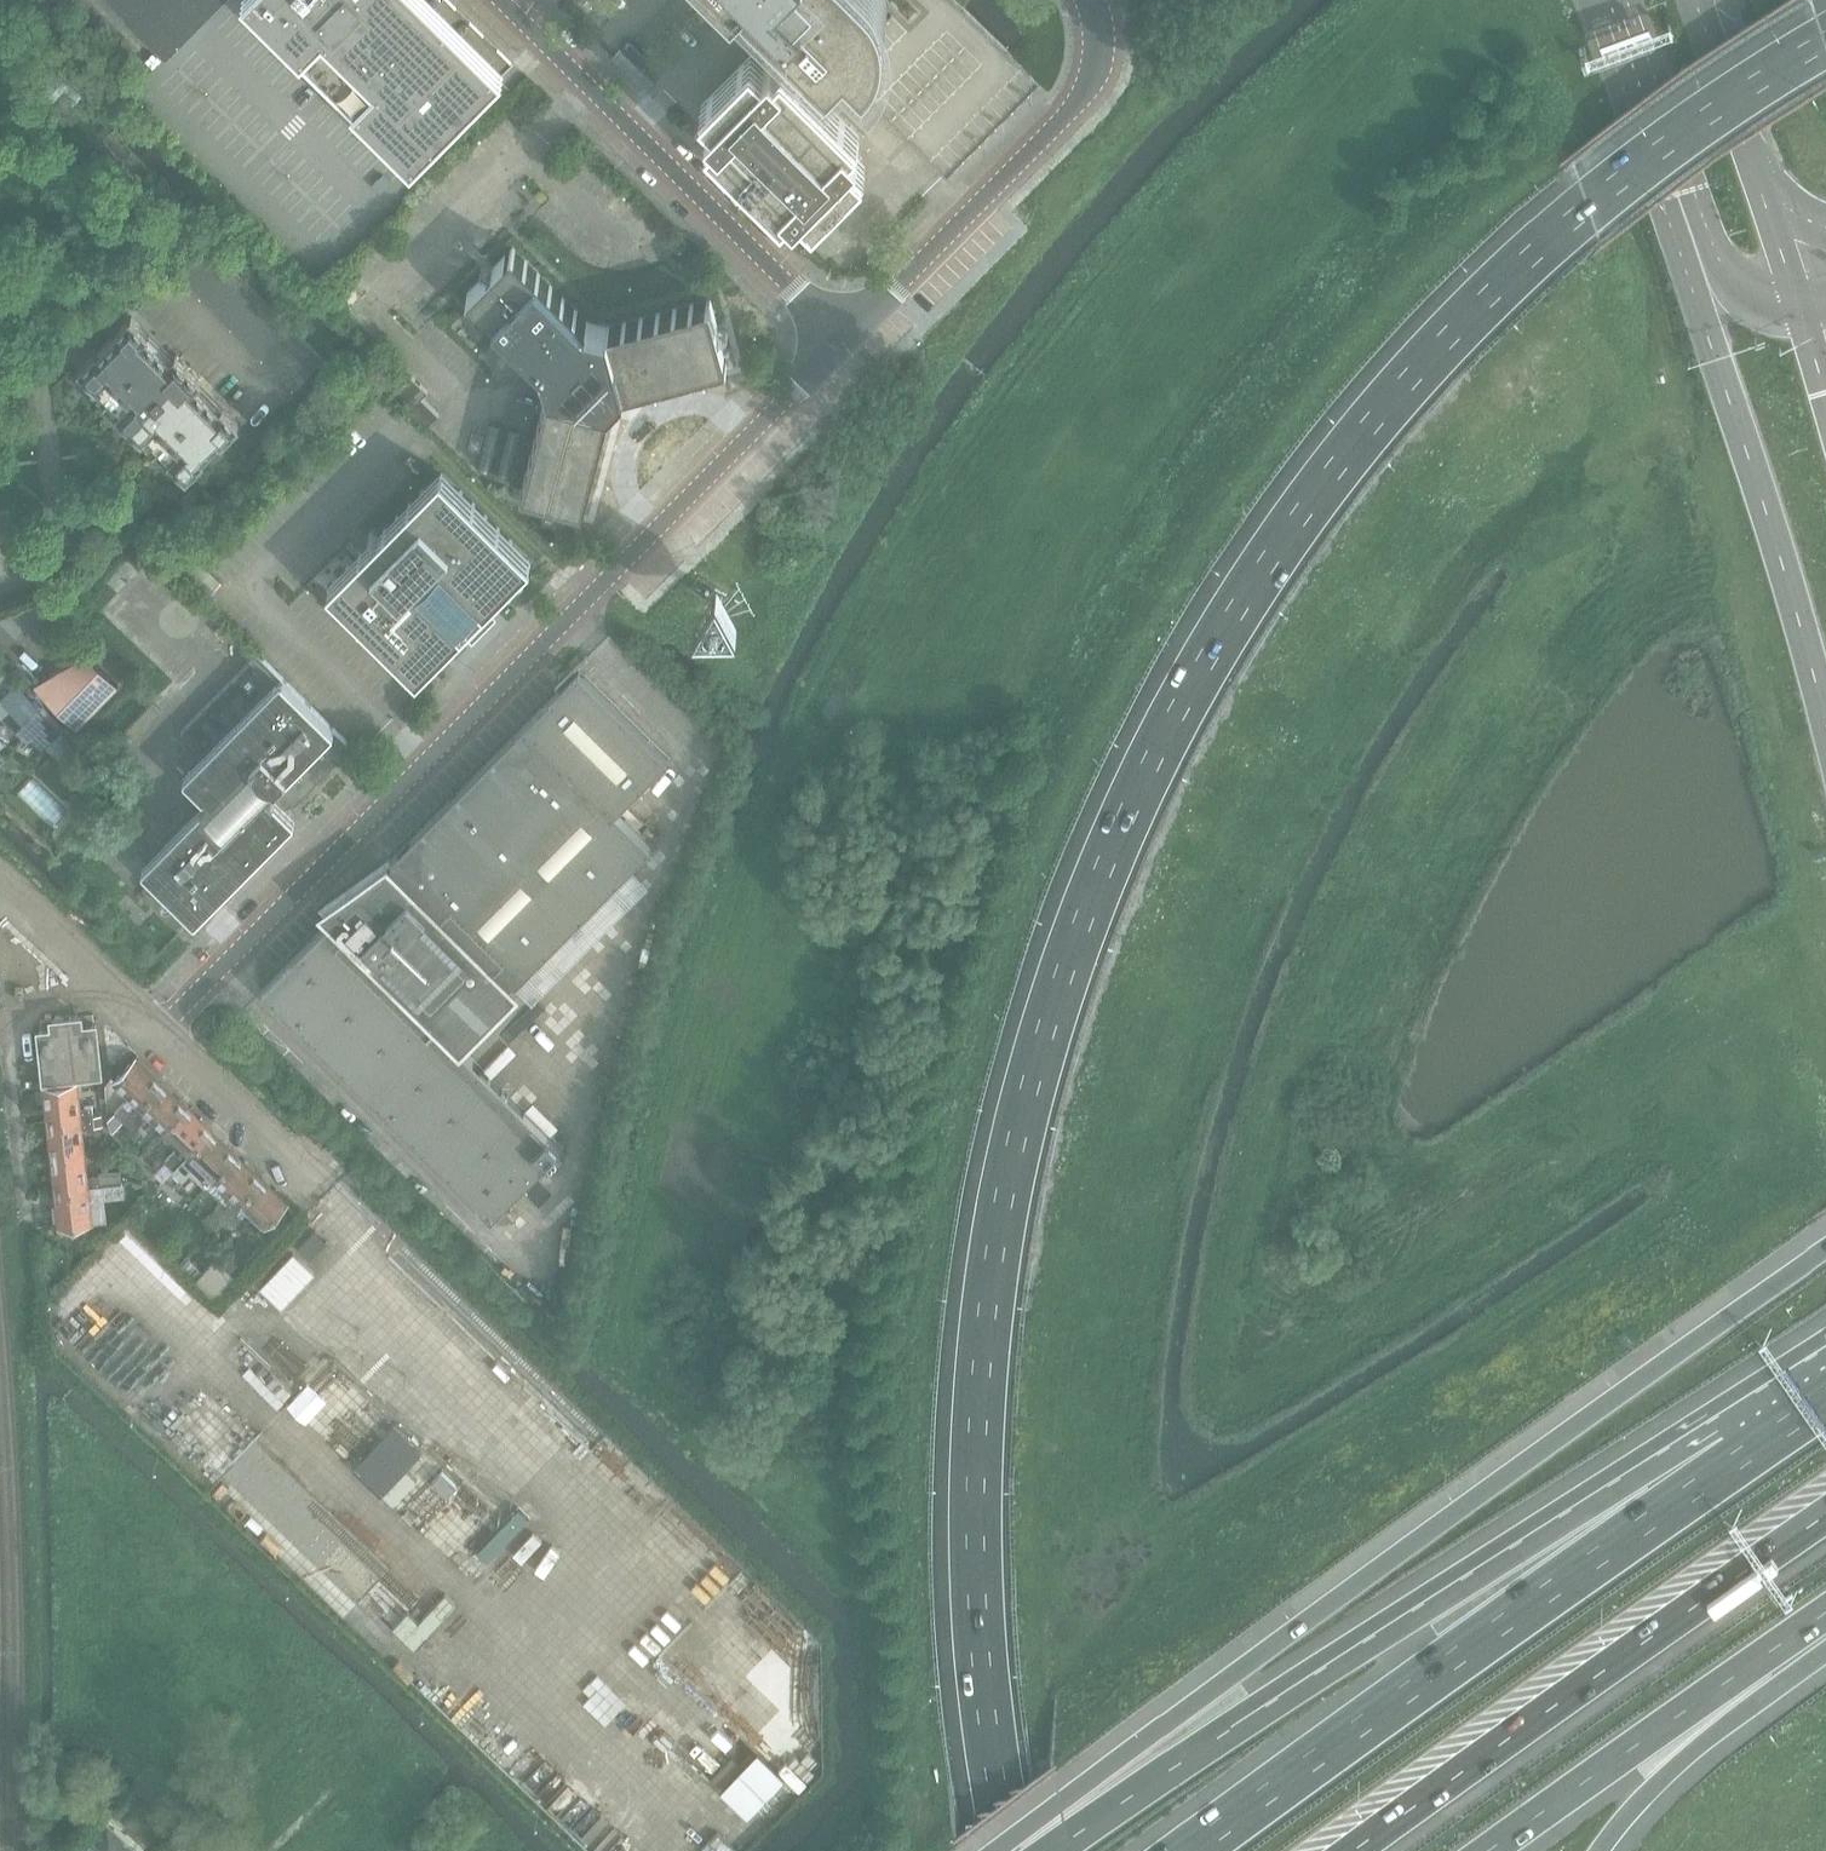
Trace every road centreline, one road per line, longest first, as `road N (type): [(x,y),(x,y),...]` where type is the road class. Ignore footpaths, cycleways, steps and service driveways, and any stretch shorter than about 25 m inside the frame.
road 1 (motorway): [(1825,42),(1543,245),(1393,395),(1297,516),(1224,628),(1115,836),(1042,1032),(1013,1152),(982,1350),(974,1516),(986,1707),(1006,1850)]
road 2 (motorway): [(1825,1247),(994,1850)]
road 3 (unclassified): [(154,1037),(846,338)]
road 4 (motorway): [(1734,1451),(1420,1606),(1052,1850)]
road 5 (motorway): [(1734,1451),(1190,1850)]
road 6 (motorway): [(1352,1850),(1825,1514)]
road 7 (unclassified): [(846,338),(498,0)]
road 8 (secondary): [(1700,270),(1724,384),(1825,722)]
road 9 (unclassified): [(846,338),(1084,90),(1092,26),(1079,0)]
road 10 (motorway): [(1489,1850),(1825,1611)]
road 11 (motorway): [(1600,1850),(1652,1787),(1825,1627)]
road 12 (secondary): [(1606,0),(1700,270)]
road 13 (unclassified): [(311,1186),(154,1037)]
road 14 (unclassified): [(154,1037),(0,892)]
road 15 (secondary): [(1751,158),(1694,0)]
road 16 (trunk): [(1802,312),(1751,158)]

